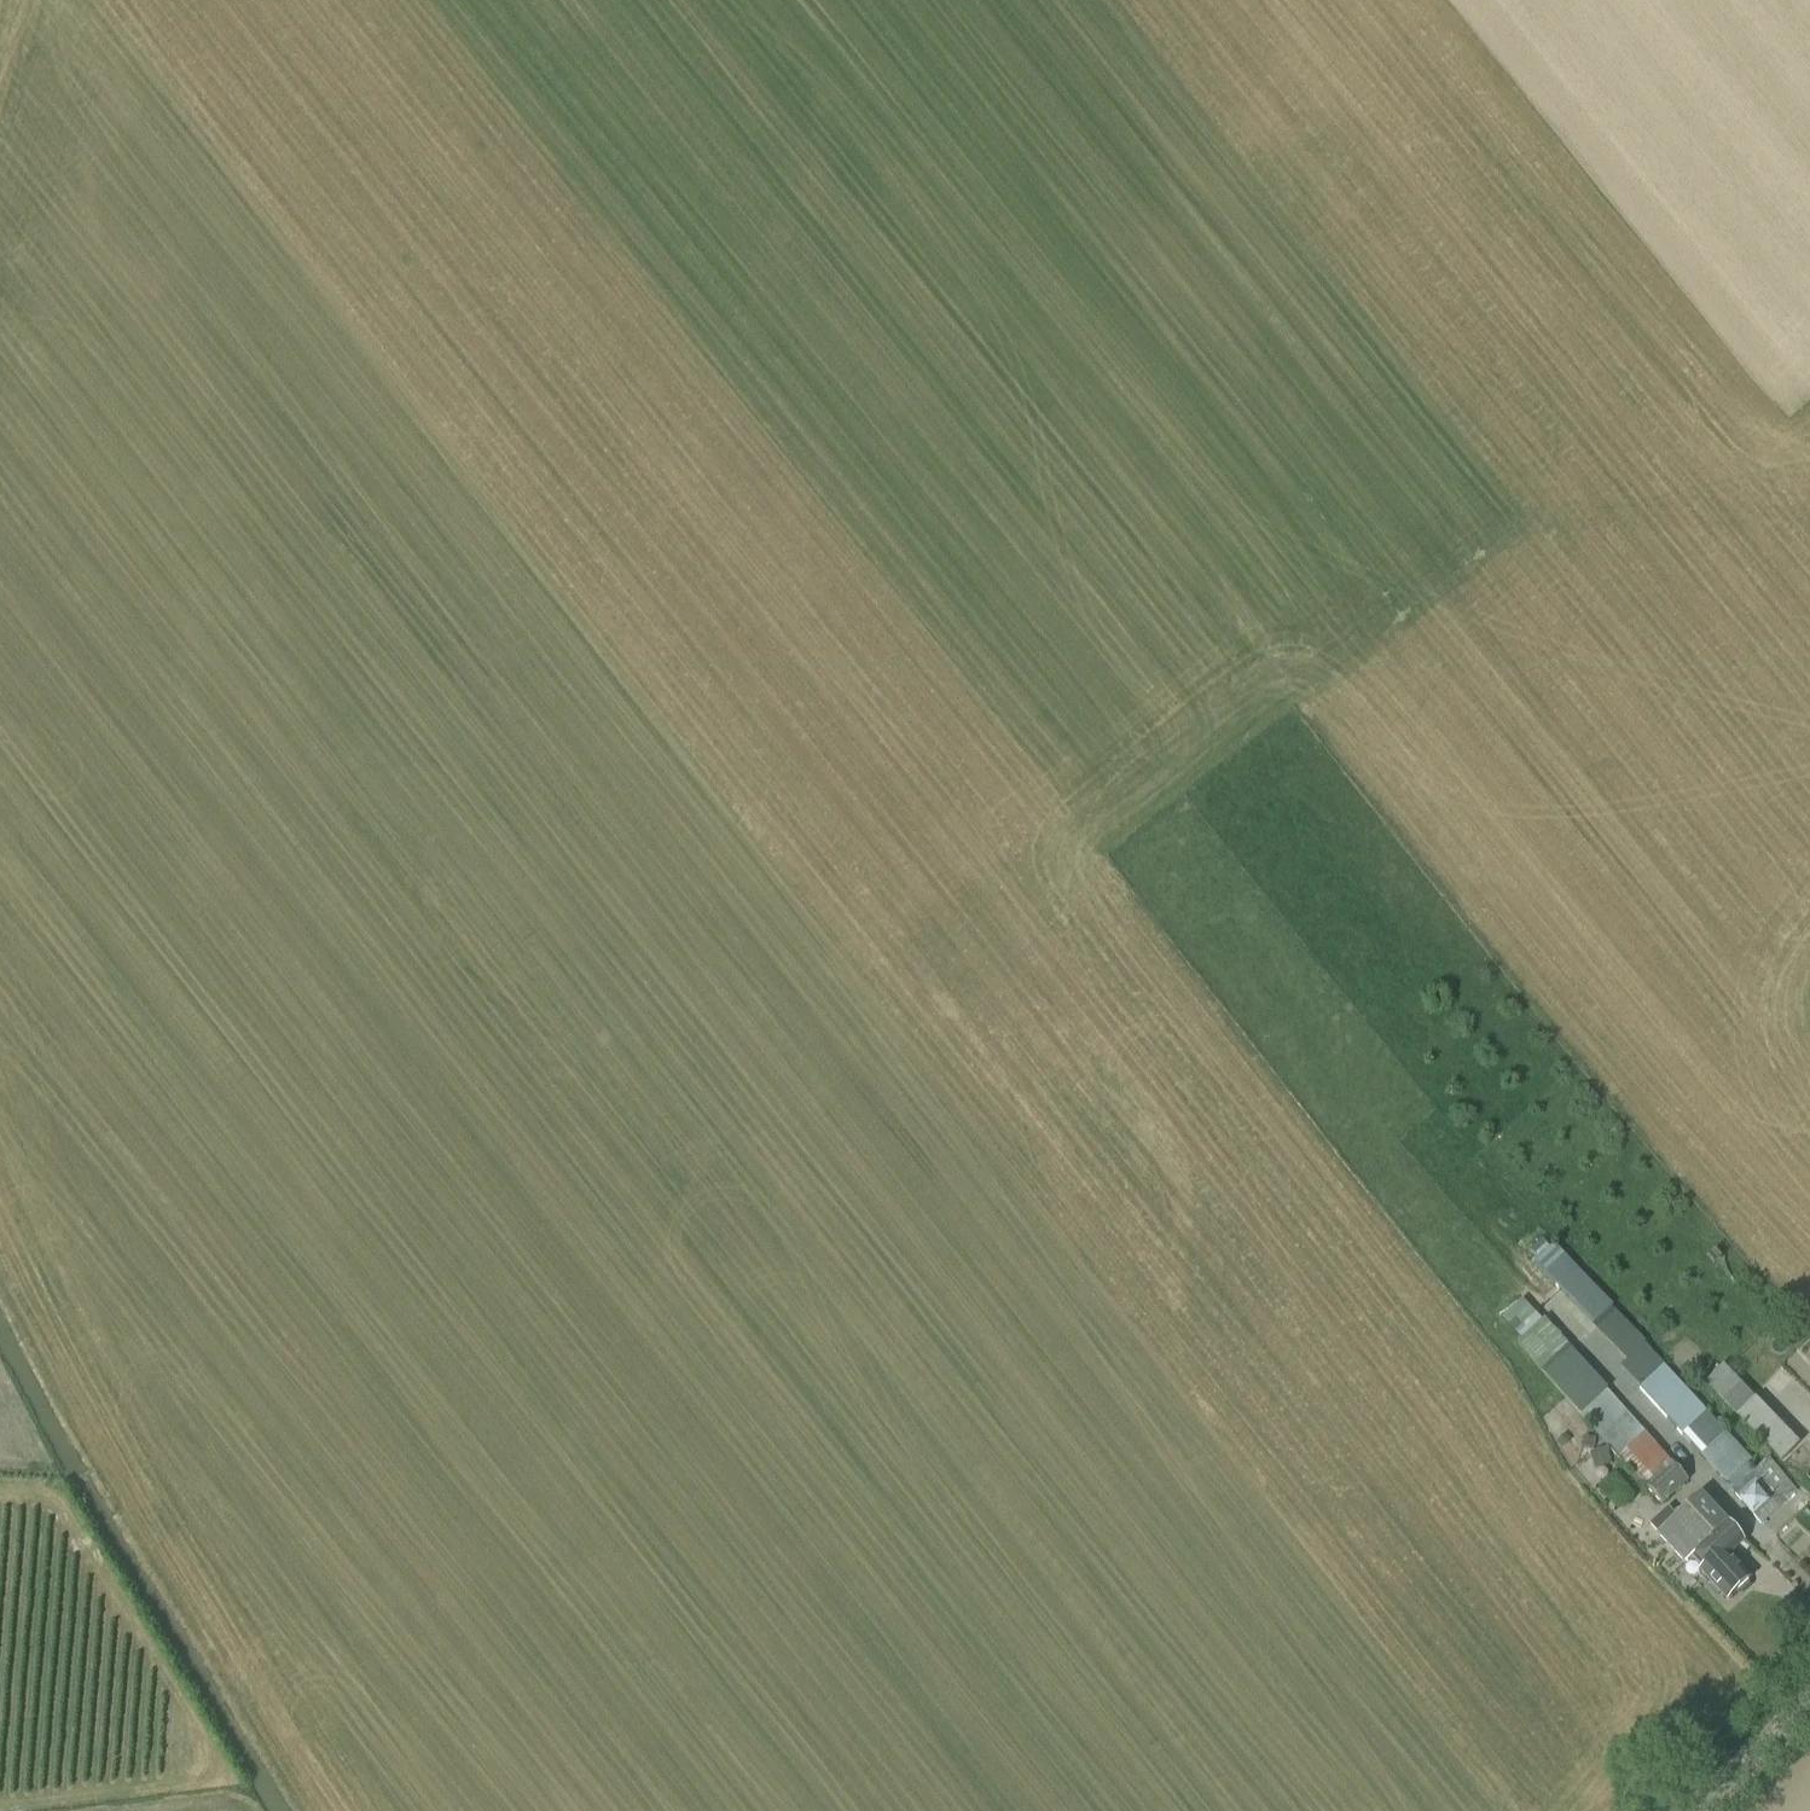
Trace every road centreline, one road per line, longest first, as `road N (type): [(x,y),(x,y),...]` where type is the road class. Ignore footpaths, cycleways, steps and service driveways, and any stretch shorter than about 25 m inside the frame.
road 1 (secondary): [(1699,1810),(1809,1704)]

